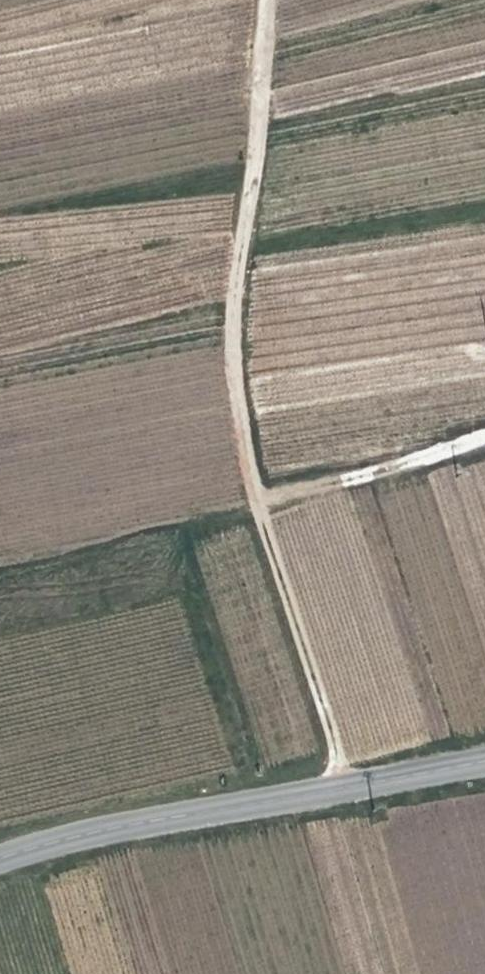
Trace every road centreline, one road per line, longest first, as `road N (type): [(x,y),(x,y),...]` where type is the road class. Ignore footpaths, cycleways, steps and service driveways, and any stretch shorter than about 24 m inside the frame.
road 1 (track): [(349,790),(235,418),(228,311),(264,0)]
road 2 (tertiary): [(0,859),(73,837),(484,763)]
road 3 (track): [(0,219),(242,192)]
road 4 (track): [(254,499),(484,431)]

